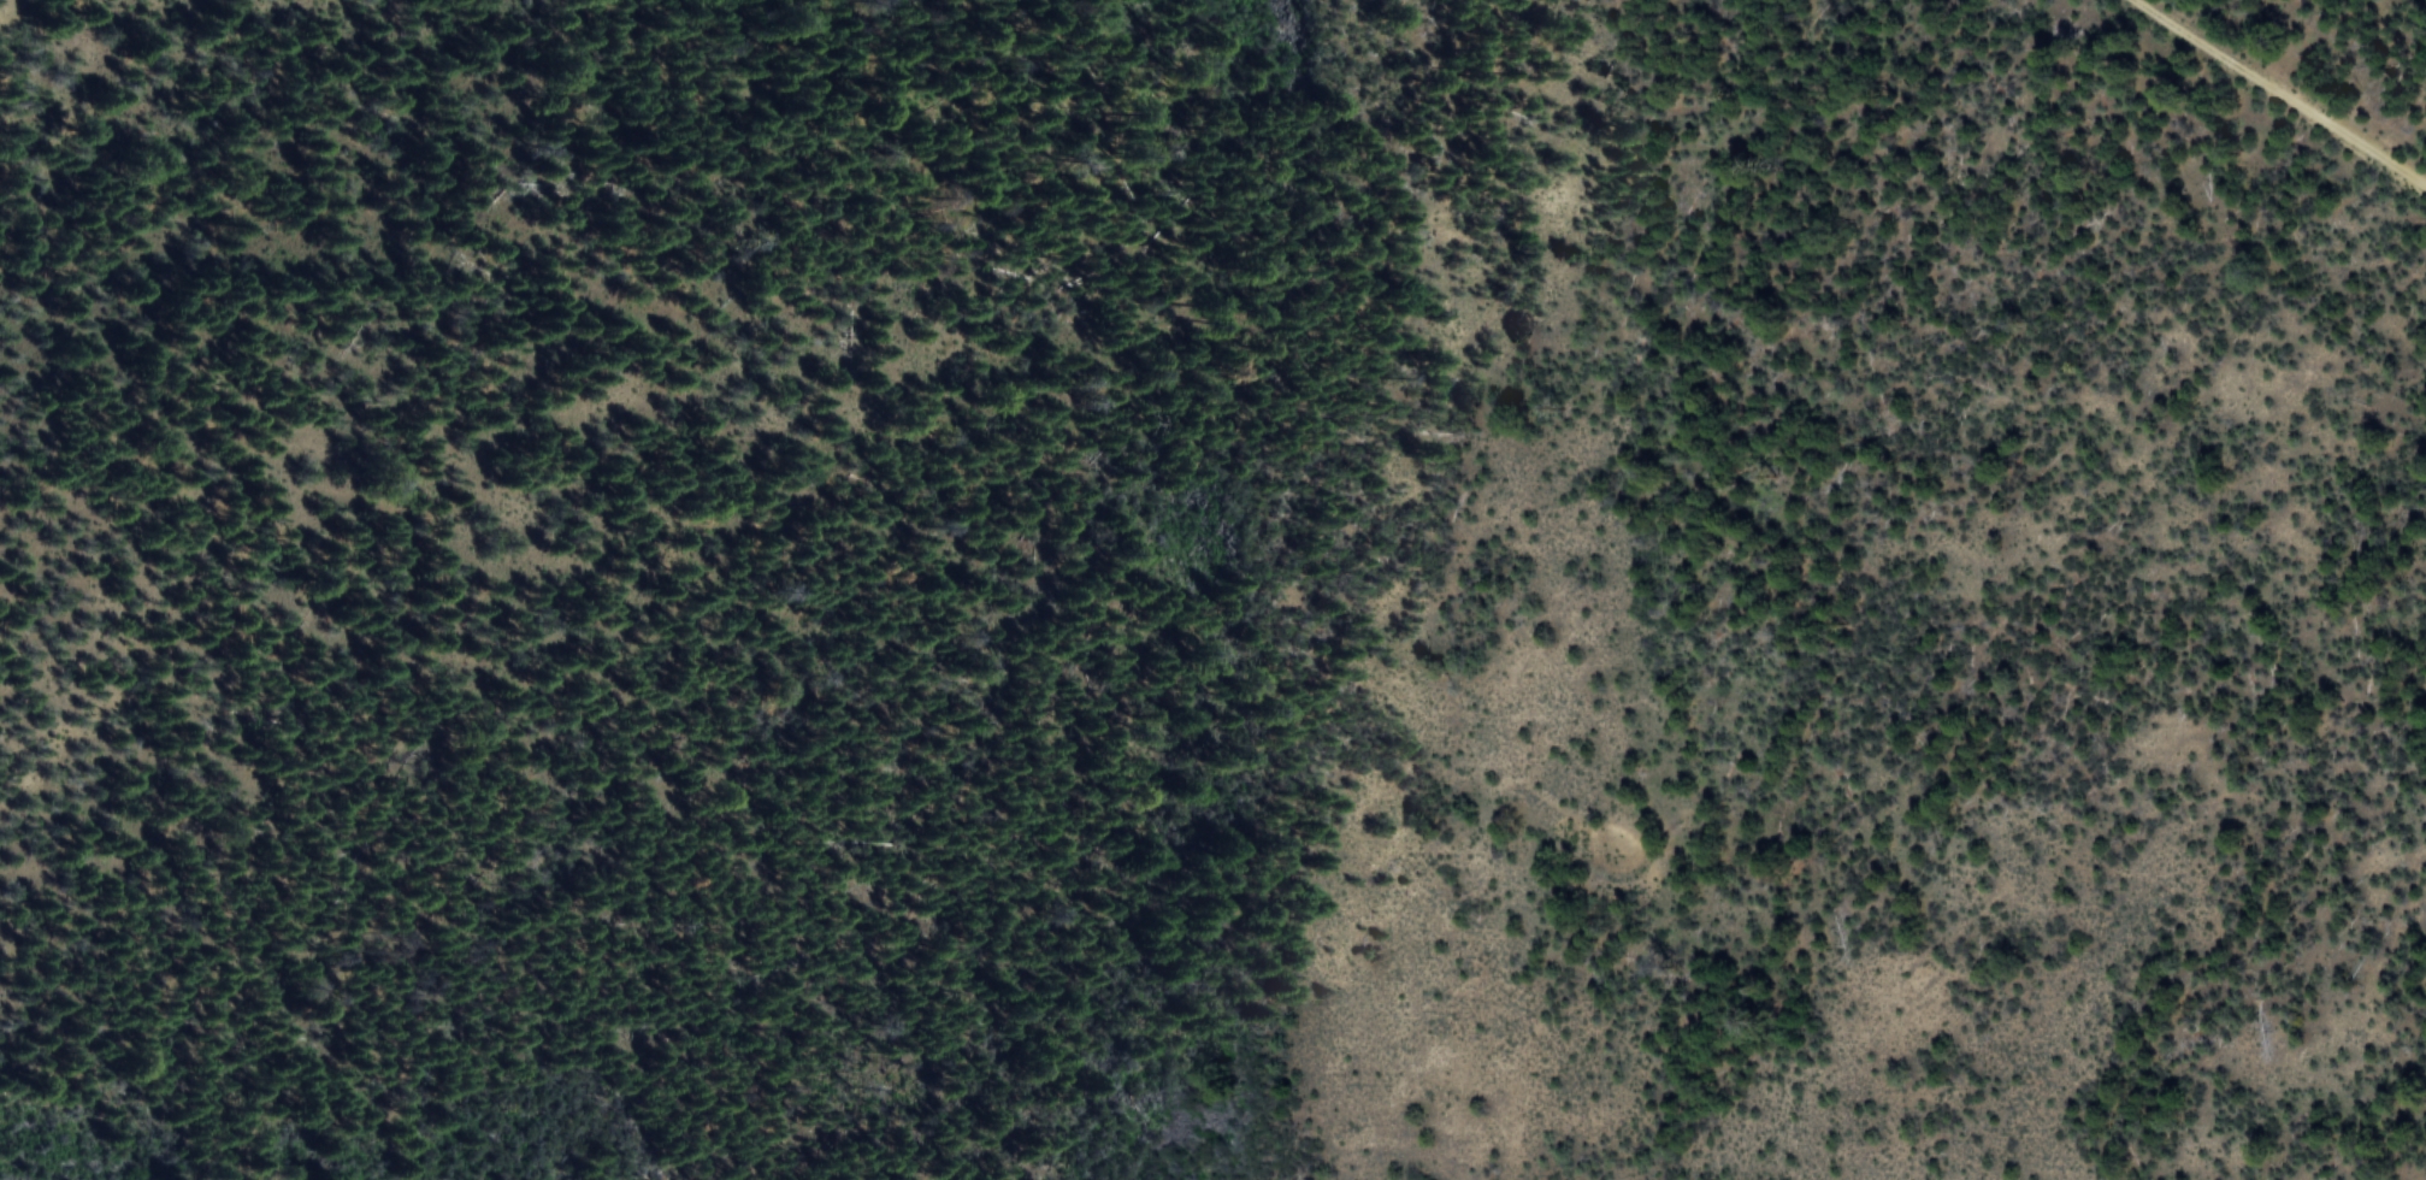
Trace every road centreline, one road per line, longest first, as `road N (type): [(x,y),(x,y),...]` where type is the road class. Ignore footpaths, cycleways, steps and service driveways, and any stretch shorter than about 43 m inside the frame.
road 1 (track): [(2137,0),(2425,190)]

